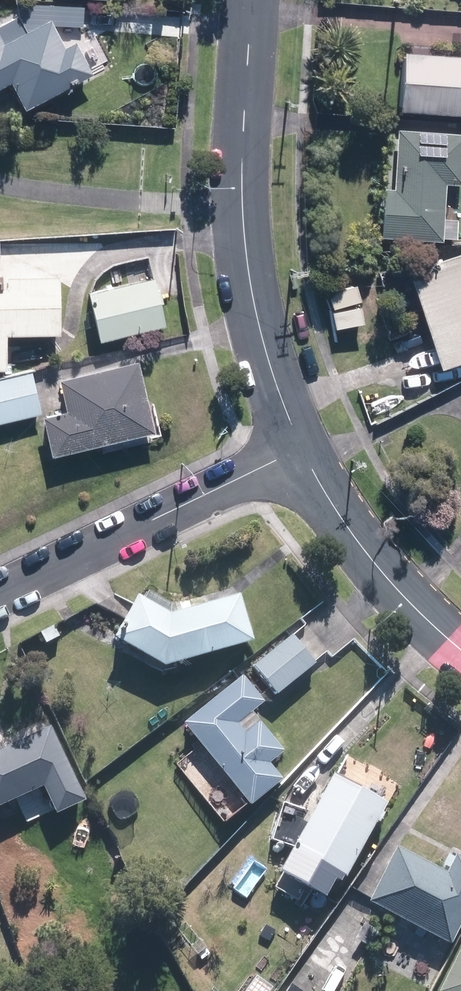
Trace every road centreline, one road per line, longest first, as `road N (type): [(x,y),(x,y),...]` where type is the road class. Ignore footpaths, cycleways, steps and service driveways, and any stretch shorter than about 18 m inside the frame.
road 1 (tertiary): [(253,0),(241,234),(272,377),(298,453)]
road 2 (residential): [(0,593),(298,453)]
road 3 (tertiary): [(298,453),(377,570),(460,649)]

